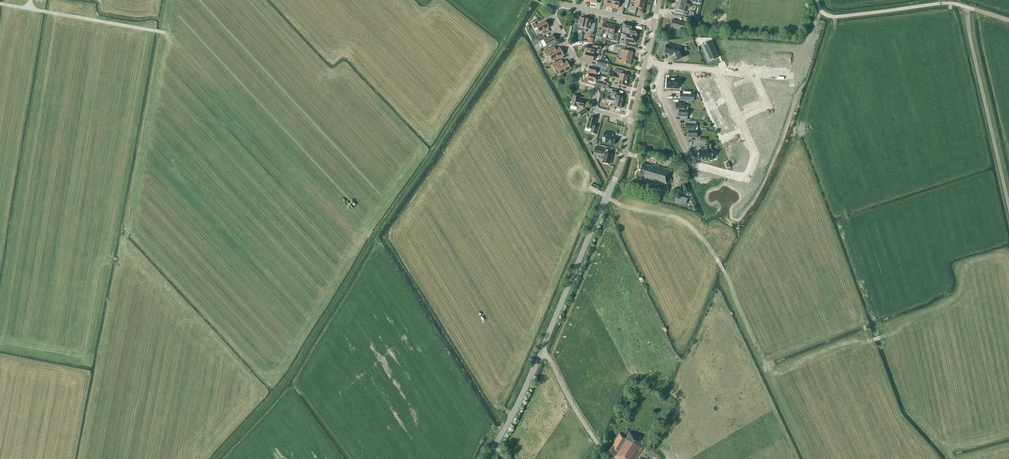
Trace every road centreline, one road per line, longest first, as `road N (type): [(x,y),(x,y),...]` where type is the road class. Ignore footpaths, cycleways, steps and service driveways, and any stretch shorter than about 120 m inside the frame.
road 1 (tertiary): [(487,458),(619,170),(632,122)]
road 2 (residential): [(654,25),(565,5),(552,14),(578,66),(578,84),(594,92),(594,109),(632,122)]
road 3 (unclassified): [(1008,22),(946,4),(839,19),(821,12),(817,0)]

